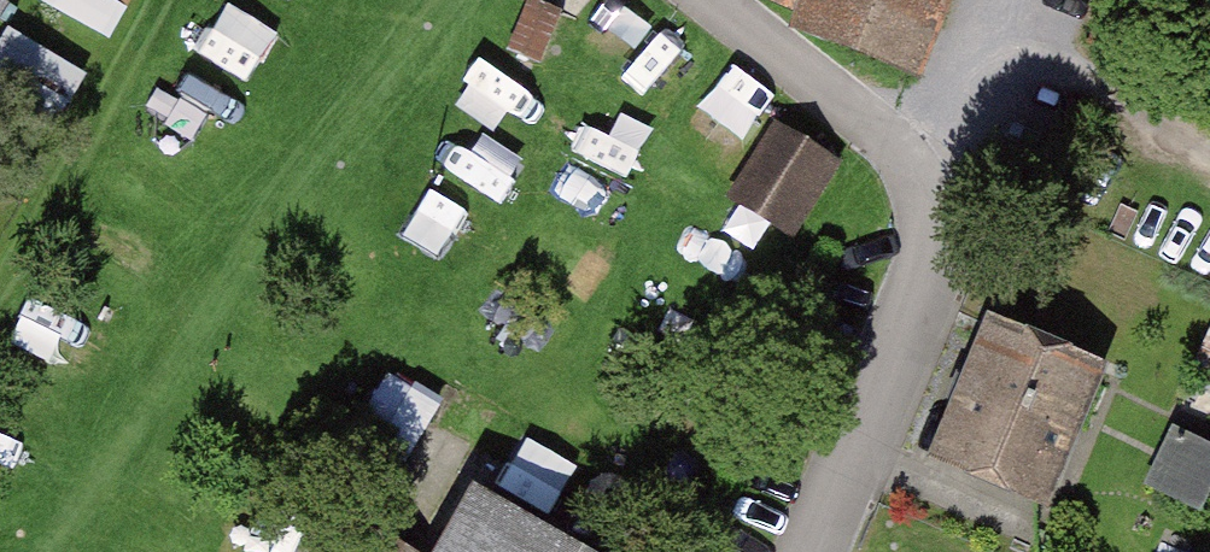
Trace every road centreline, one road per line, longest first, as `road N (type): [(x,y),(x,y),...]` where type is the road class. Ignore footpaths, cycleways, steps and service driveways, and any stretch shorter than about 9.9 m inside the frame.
road 1 (residential): [(807,551),(916,299),(929,240),(924,205),(914,174),(888,141),(714,0)]

